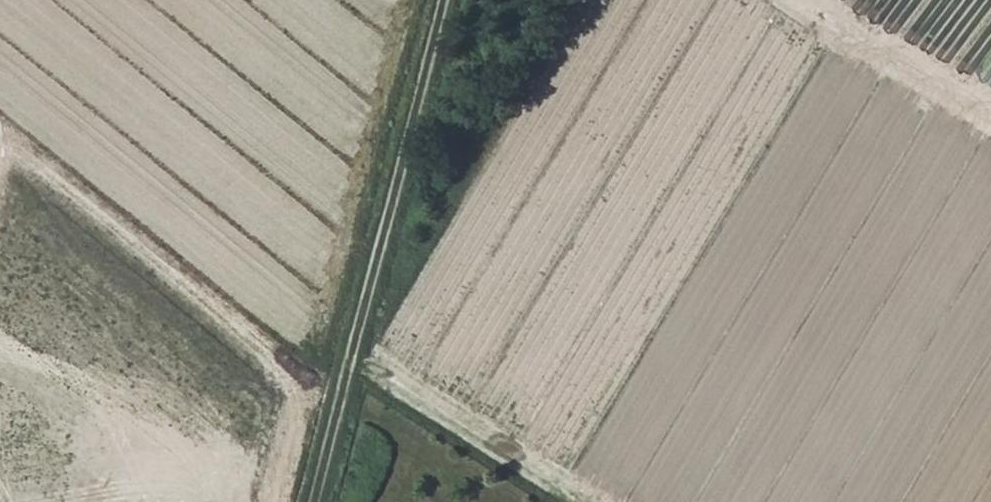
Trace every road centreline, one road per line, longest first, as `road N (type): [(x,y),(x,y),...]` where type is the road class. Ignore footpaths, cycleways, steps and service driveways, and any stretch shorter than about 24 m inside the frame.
road 1 (track): [(313,501),(442,0)]

